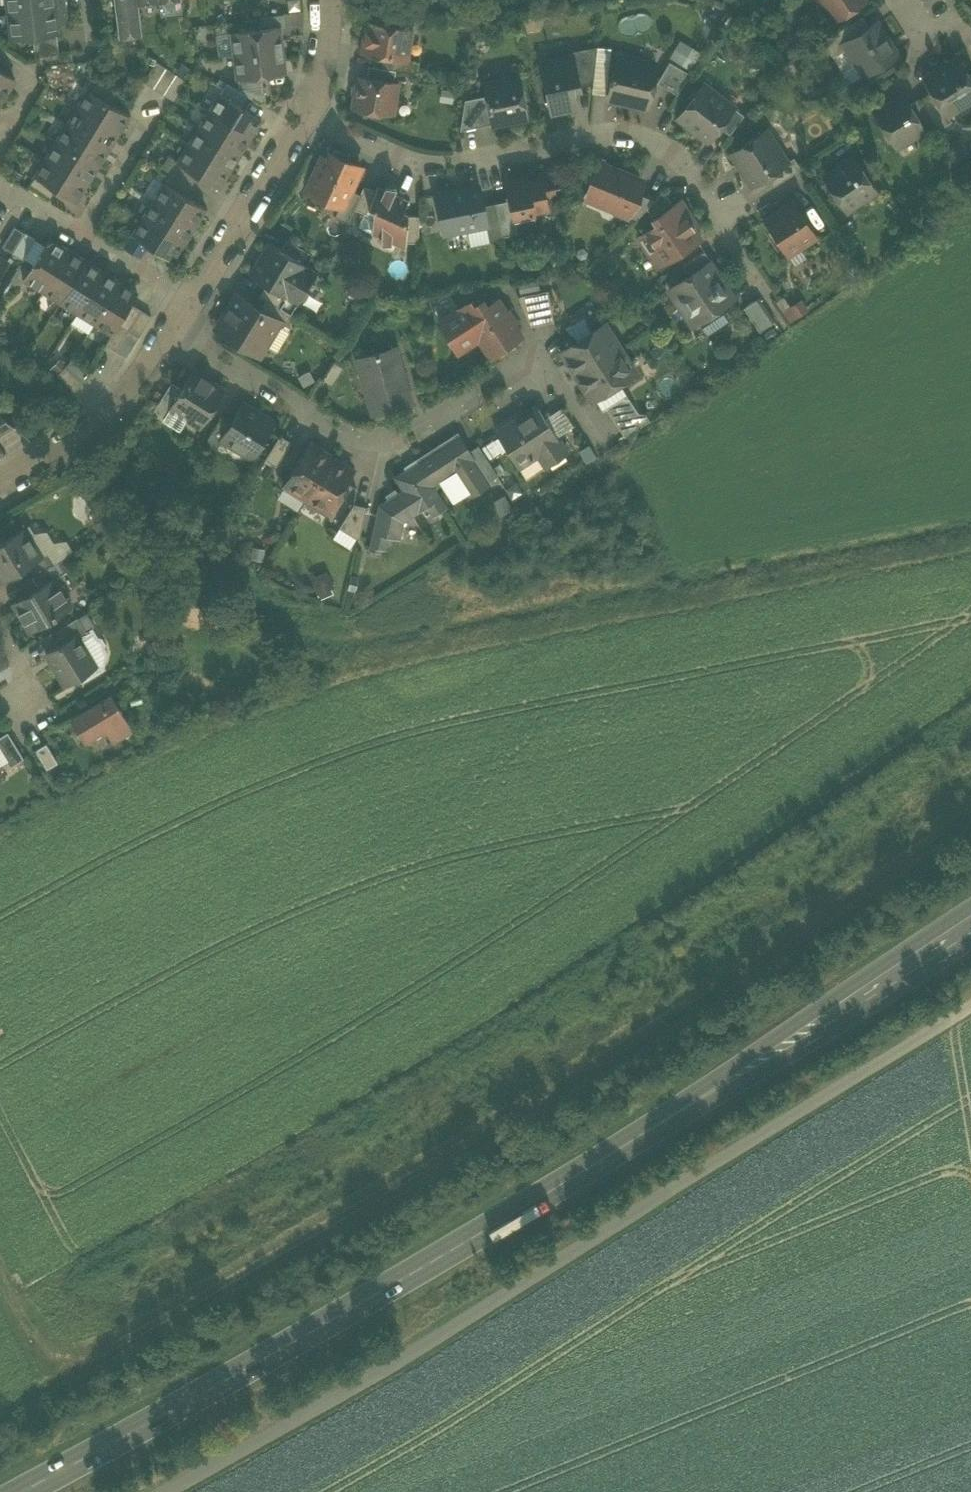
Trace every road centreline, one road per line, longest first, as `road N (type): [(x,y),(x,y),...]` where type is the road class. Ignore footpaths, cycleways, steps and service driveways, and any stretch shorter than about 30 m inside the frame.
road 1 (track): [(970,809),(525,1109),(59,1376),(0,1275)]
road 2 (primary): [(22,1491),(466,1243),(970,923)]
road 3 (track): [(970,1002),(384,1368),(169,1491)]
road 4 (residential): [(313,117),(391,154),(453,163),(594,135),(631,136),(677,157),(714,206),(733,213)]
road 5 (residential): [(183,309),(208,351),(349,436),(404,435),(534,359)]
road 6 (residential): [(183,309),(126,394),(0,486)]
road 7 (residential): [(313,117),(183,309)]
road 8 (residential): [(183,309),(152,275),(78,232)]
road 9 (residential): [(78,232),(144,129)]
road 10 (residential): [(328,0),(330,91),(313,117)]

